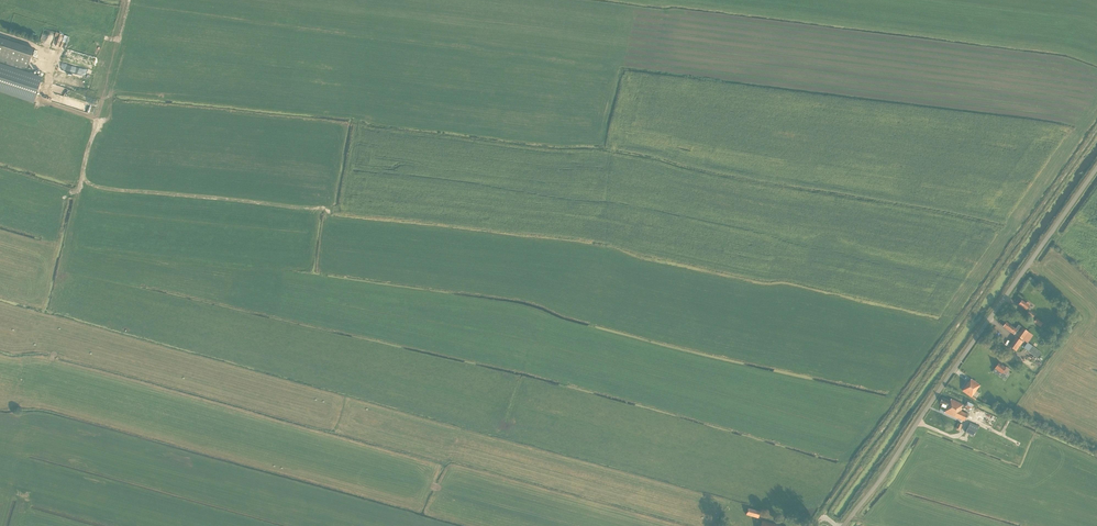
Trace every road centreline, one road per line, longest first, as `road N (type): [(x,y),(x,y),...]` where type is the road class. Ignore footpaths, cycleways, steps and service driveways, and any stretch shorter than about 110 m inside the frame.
road 1 (unclassified): [(842,525),(1096,167)]

